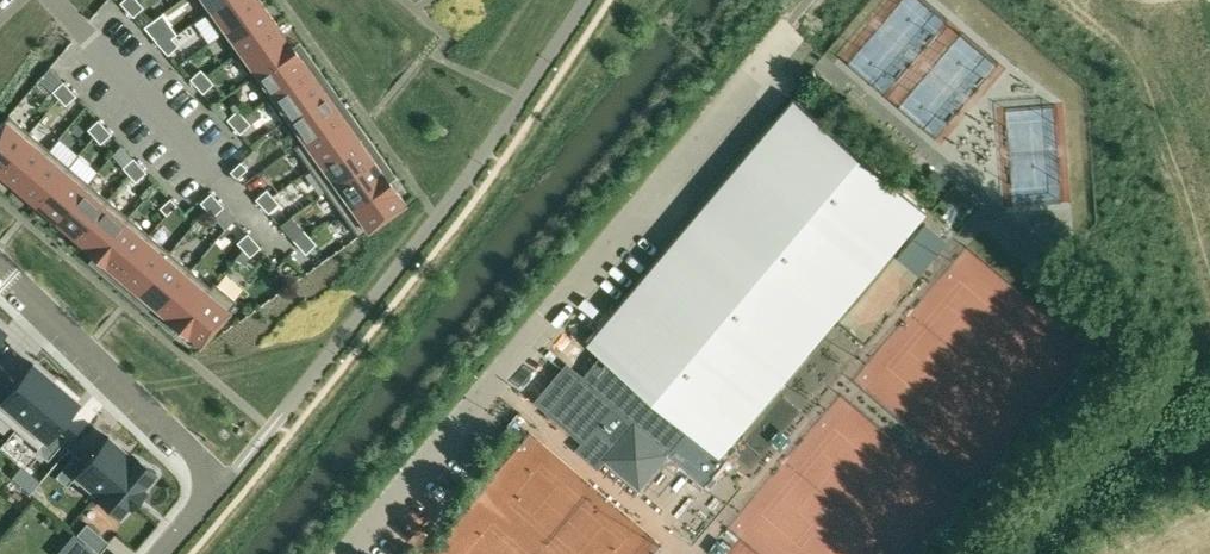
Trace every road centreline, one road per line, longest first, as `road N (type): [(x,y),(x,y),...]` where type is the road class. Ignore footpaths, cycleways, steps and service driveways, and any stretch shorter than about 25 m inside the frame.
road 1 (residential): [(342,553),(787,23)]
road 2 (residential): [(161,553),(219,485),(0,276)]

